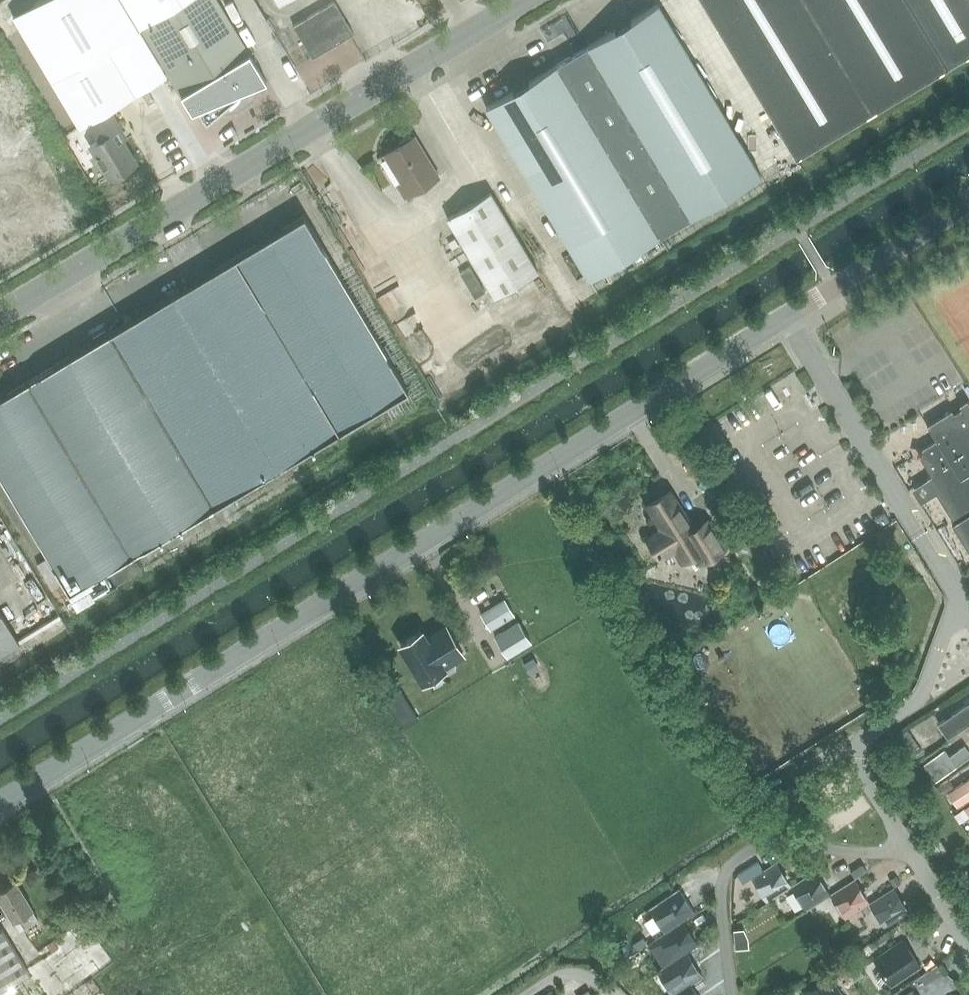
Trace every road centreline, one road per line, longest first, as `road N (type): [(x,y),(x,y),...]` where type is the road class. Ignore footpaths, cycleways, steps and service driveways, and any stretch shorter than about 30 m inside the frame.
road 1 (tertiary): [(0,804),(787,318)]
road 2 (unclassified): [(0,316),(529,0)]
road 3 (unclassified): [(968,952),(848,741),(928,692),(953,594)]
road 4 (unclassified): [(953,594),(787,318)]
road 5 (tertiary): [(787,318),(968,206)]

